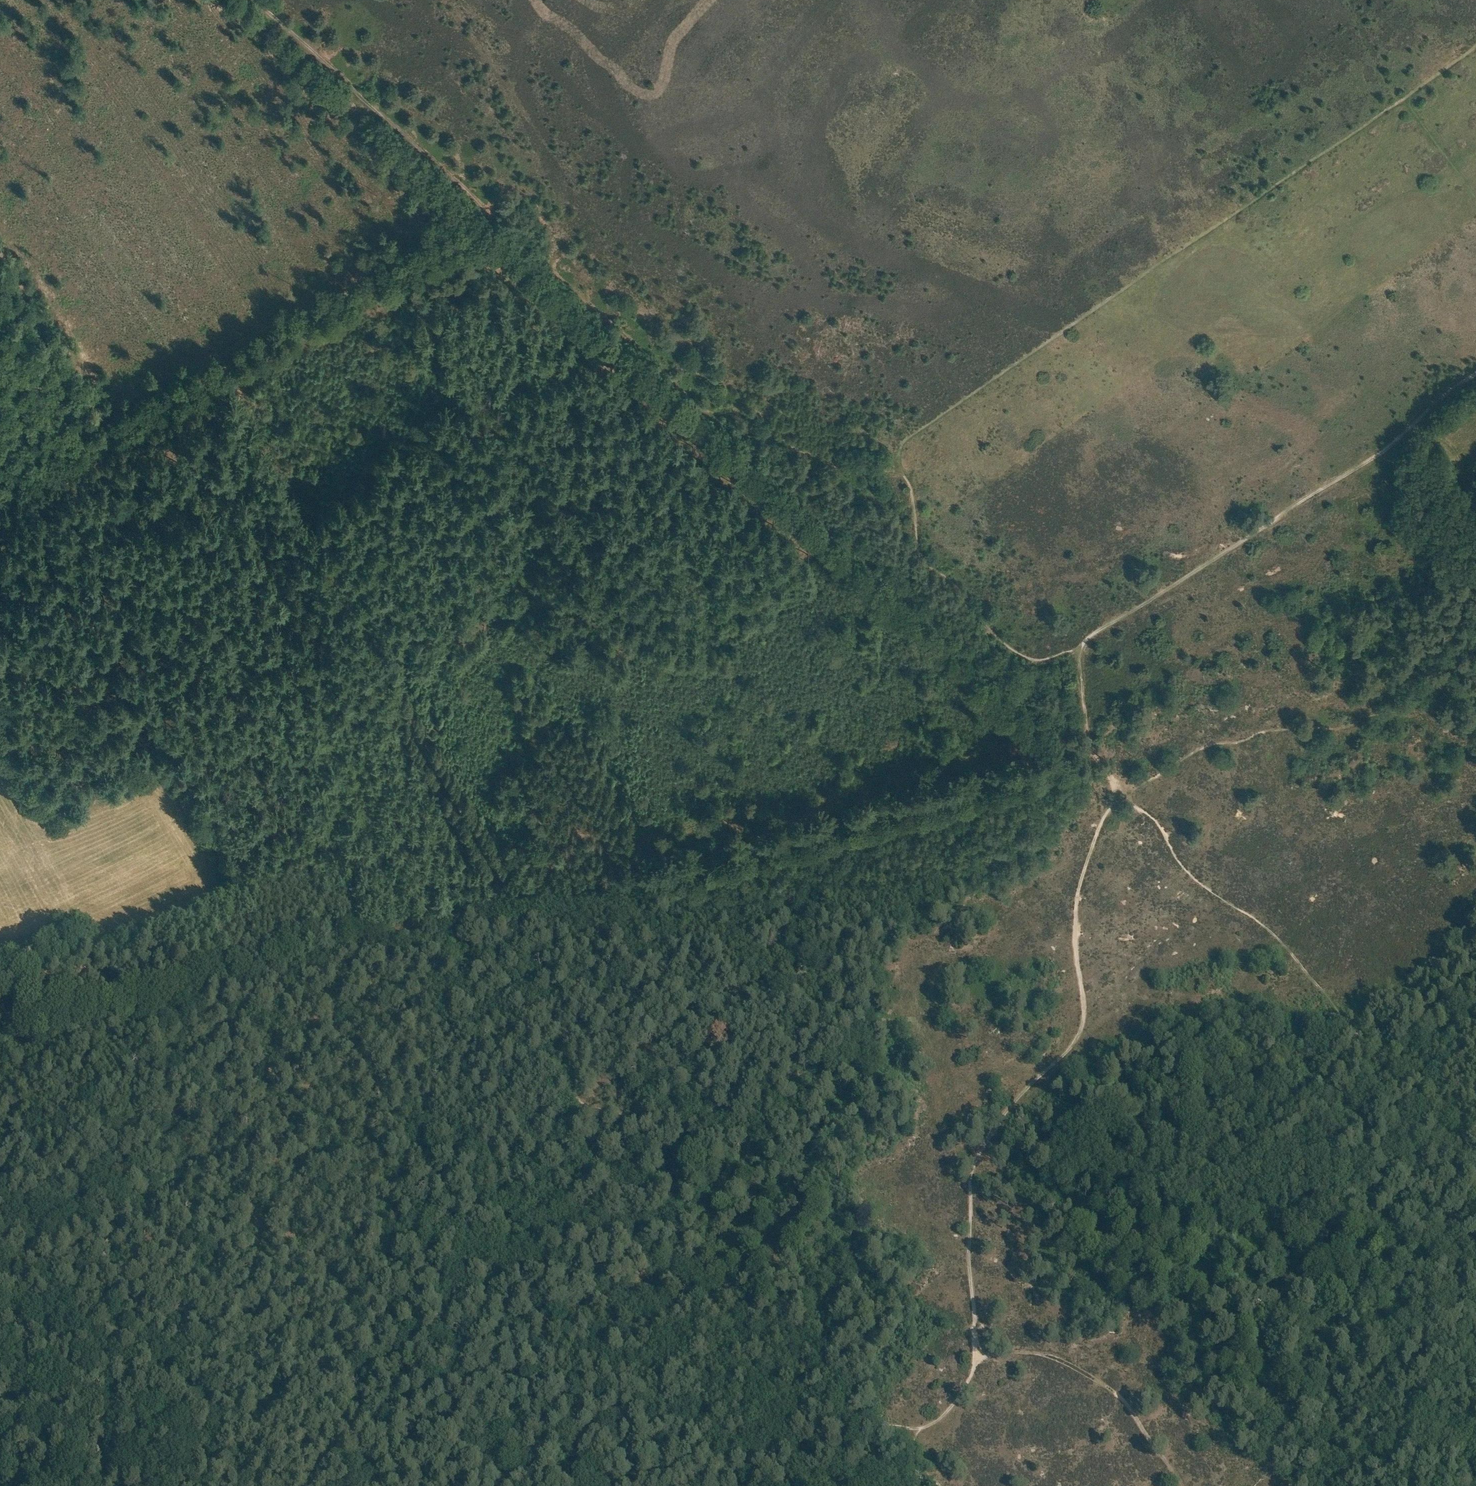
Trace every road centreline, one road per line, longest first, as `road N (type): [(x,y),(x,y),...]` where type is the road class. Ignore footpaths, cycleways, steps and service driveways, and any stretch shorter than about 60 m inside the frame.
road 1 (track): [(415,933),(0,1035)]
road 2 (track): [(1424,414),(1374,457),(1083,643)]
road 3 (track): [(0,479),(206,366)]

